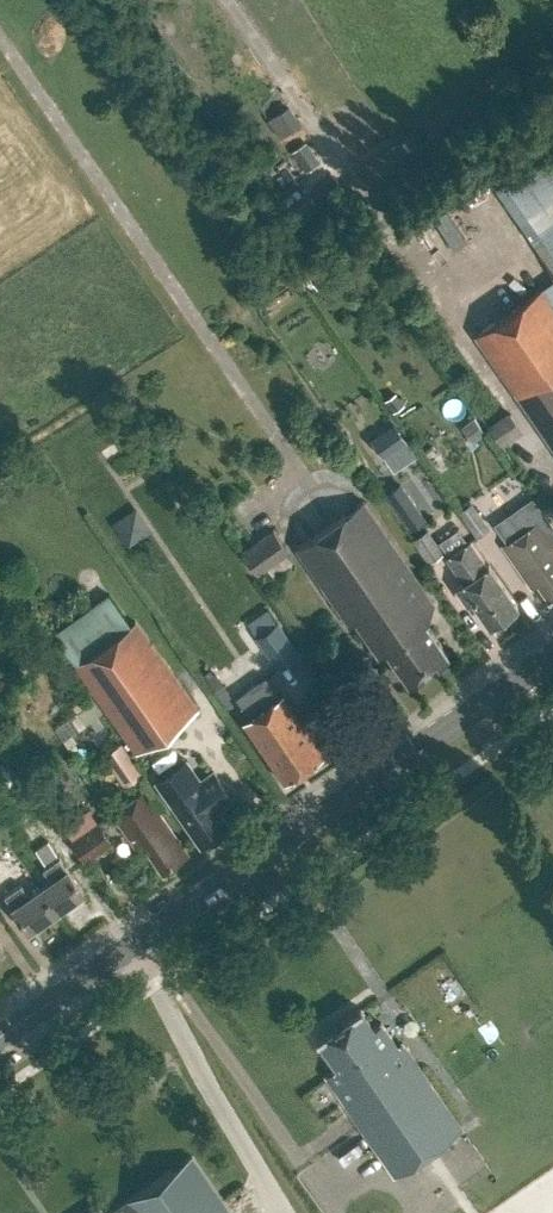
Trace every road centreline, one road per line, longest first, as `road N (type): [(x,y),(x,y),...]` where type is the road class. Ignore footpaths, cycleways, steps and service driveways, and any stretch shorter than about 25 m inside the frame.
road 1 (tertiary): [(0,1036),(552,652)]

